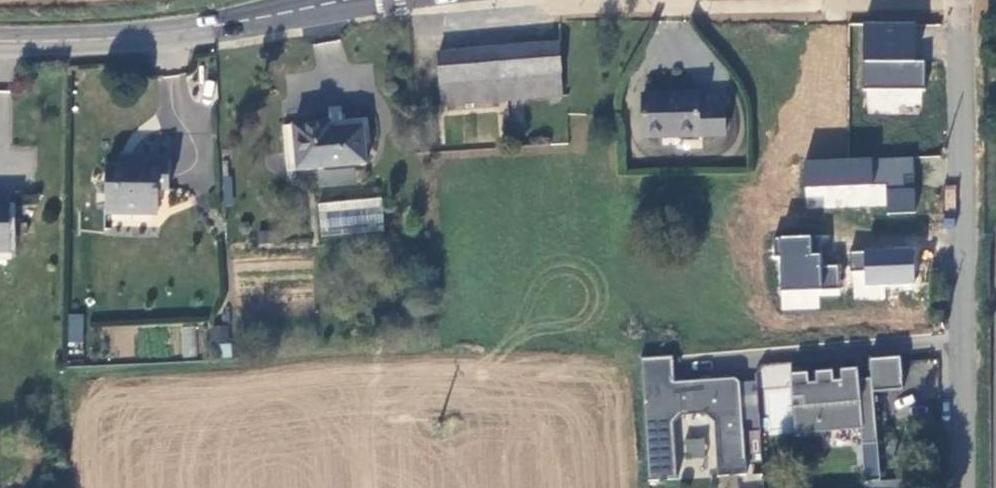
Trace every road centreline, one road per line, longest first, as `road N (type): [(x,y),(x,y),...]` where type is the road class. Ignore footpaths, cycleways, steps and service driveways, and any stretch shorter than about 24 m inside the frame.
road 1 (residential): [(962,0),(965,487)]
road 2 (secondary): [(373,0),(173,32),(0,40)]

